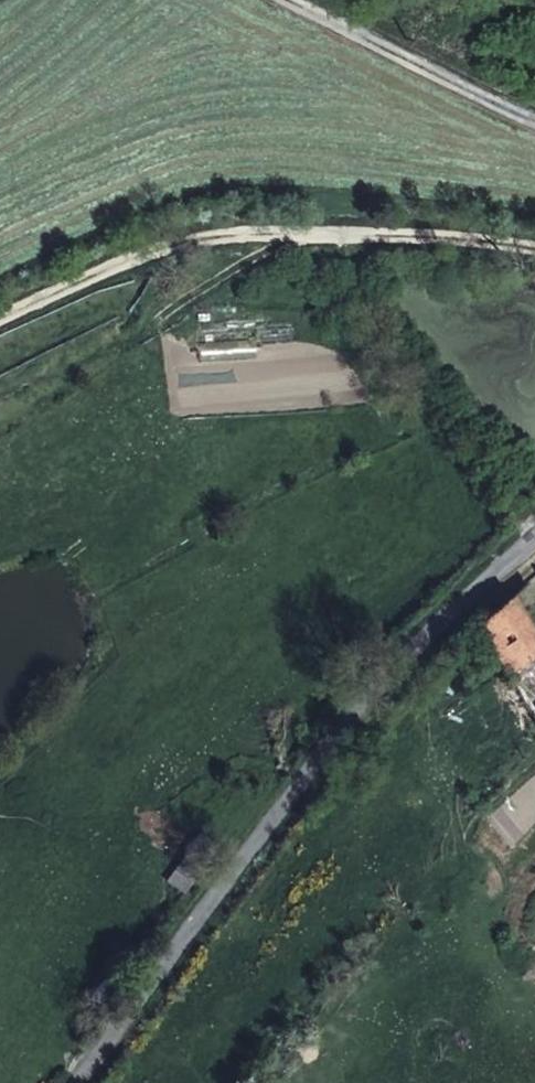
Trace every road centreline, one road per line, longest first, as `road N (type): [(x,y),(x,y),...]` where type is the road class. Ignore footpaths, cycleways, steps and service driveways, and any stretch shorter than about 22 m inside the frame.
road 1 (residential): [(534,518),(341,689),(60,1082)]
road 2 (track): [(0,325),(264,234),(534,250)]
road 3 (residential): [(288,0),(534,121)]

